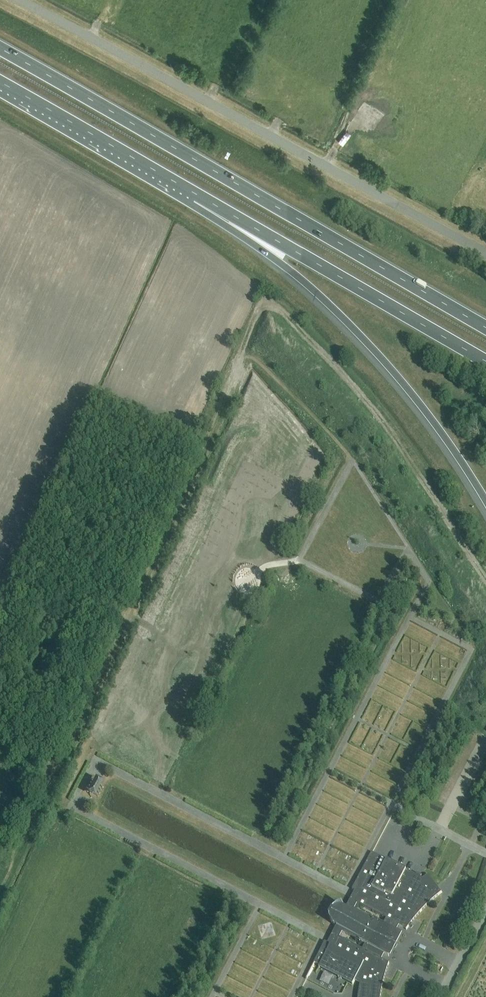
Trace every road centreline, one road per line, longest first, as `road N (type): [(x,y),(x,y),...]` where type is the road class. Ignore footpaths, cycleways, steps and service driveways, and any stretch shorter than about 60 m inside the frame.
road 1 (trunk): [(485,328),(0,48)]
road 2 (unclassified): [(485,254),(17,0)]
road 3 (trunk): [(198,195),(313,288),(384,360),(485,501)]
road 4 (trunk): [(198,195),(485,361)]
road 5 (trunk): [(0,81),(198,195)]

